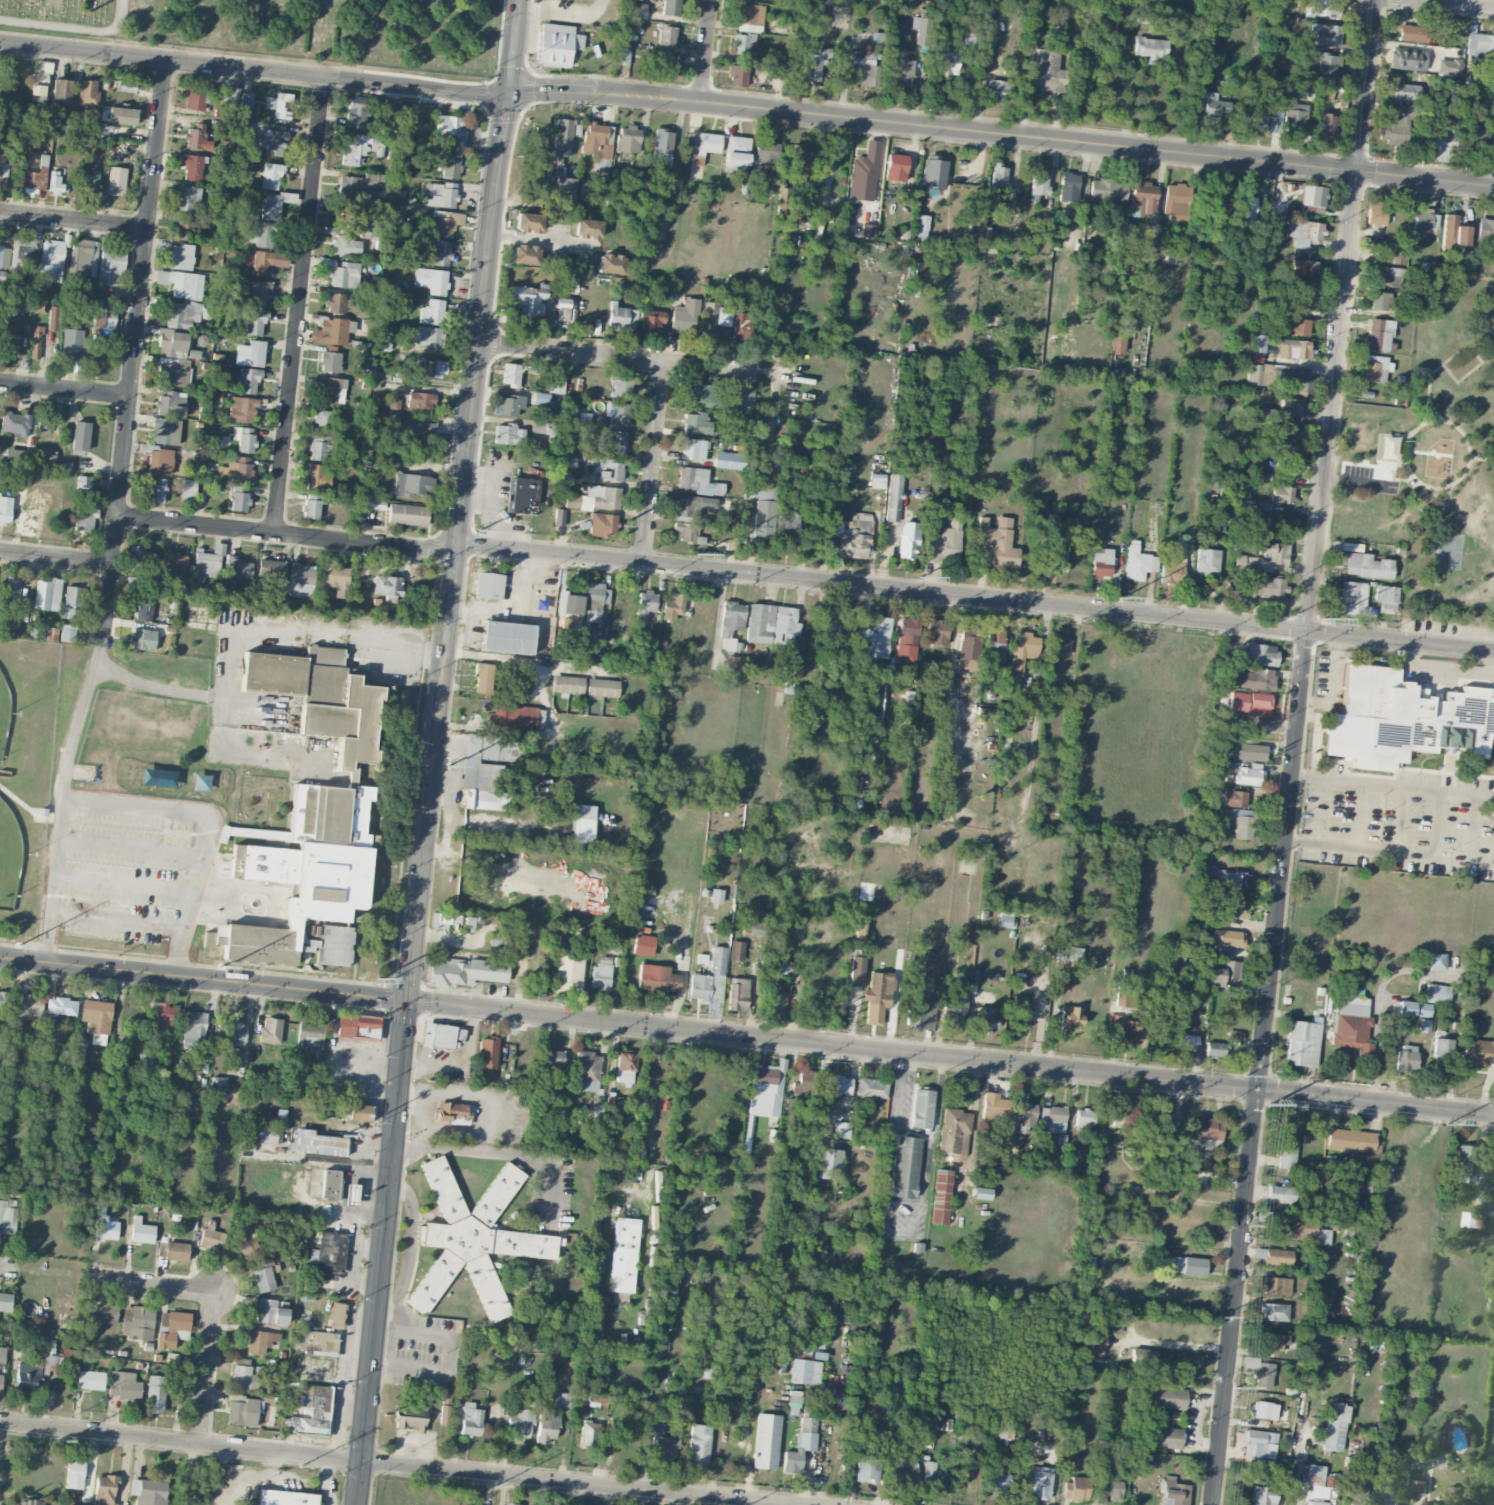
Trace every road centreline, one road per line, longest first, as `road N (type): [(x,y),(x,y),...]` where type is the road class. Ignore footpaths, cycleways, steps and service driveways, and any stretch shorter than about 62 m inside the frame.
road 1 (residential): [(1378,0),(1214,1504)]
road 2 (tertiary): [(1493,1114),(0,957)]
road 3 (residential): [(1493,650),(459,542)]
road 4 (residential): [(1493,188),(589,91),(508,91)]
road 5 (tertiary): [(458,554),(358,1504)]
road 6 (residential): [(783,1504),(0,1424)]
road 7 (residential): [(166,60),(103,634)]
road 8 (tertiary): [(518,0),(458,554)]
road 9 (residential): [(508,91),(416,89),(0,42)]
road 10 (residential): [(325,79),(275,535)]
road 11 (residential): [(458,554),(117,517)]
road 12 (residential): [(103,634),(65,763),(43,962)]
road 13 (residential): [(757,373),(480,342)]
road 14 (residential): [(664,363),(643,562)]
road 15 (residential): [(216,1291),(200,1446)]
road 16 (residential): [(148,228),(0,212)]
road 17 (residential): [(131,396),(0,382)]
road 18 (residential): [(216,1291),(90,1278)]

